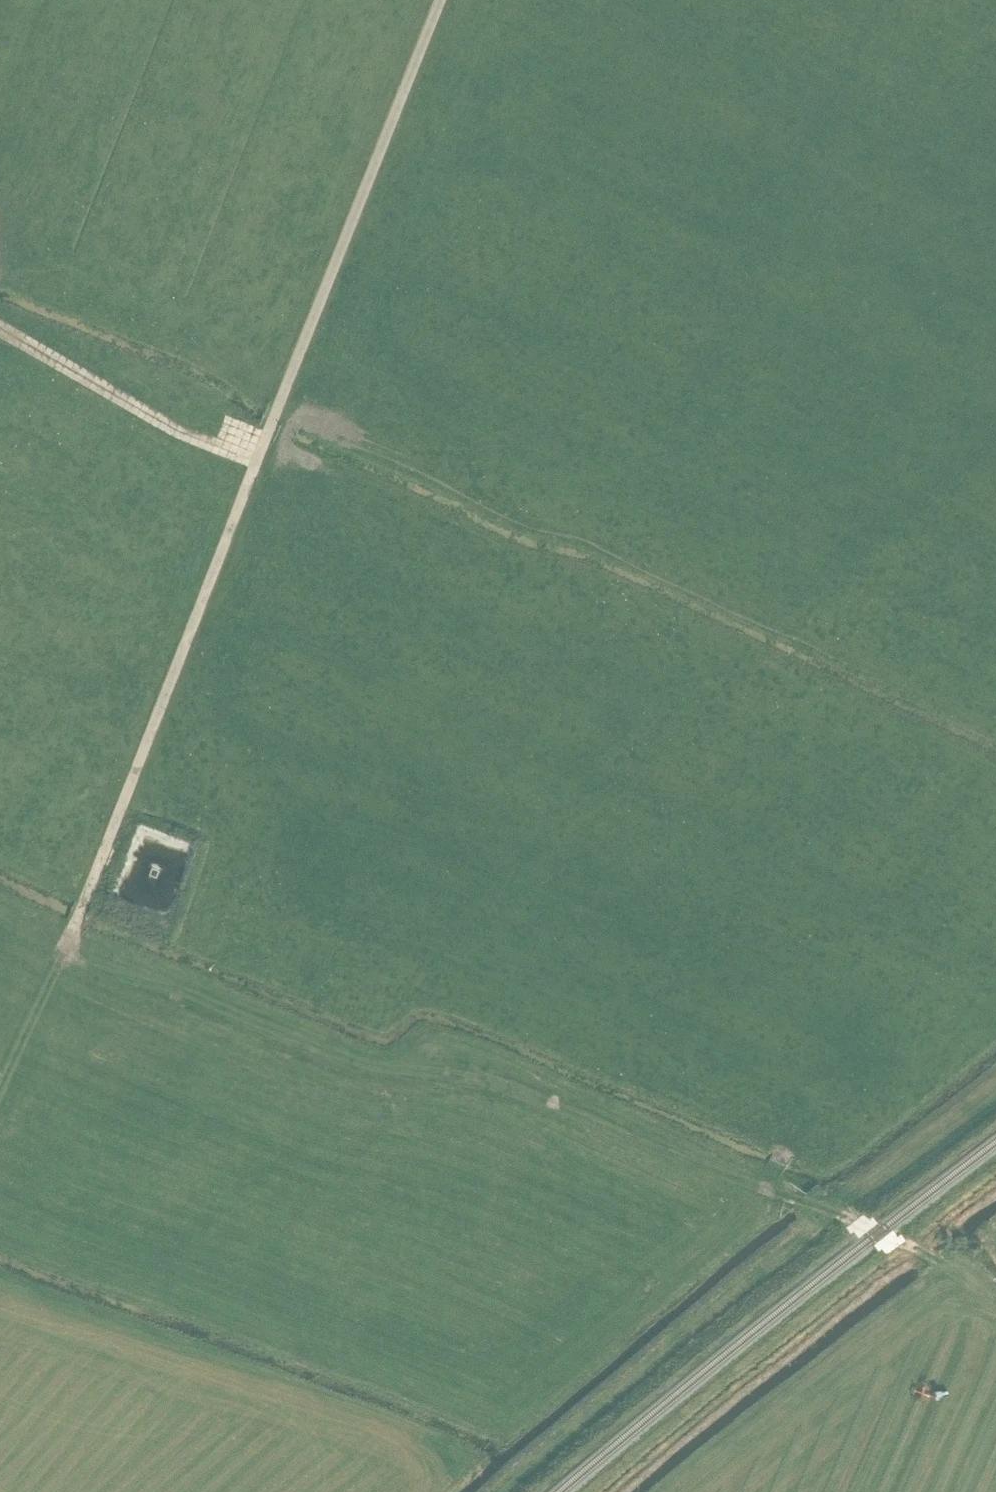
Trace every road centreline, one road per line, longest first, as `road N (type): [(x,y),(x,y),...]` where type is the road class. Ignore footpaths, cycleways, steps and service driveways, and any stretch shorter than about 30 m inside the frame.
road 1 (unclassified): [(75,922),(441,0)]

